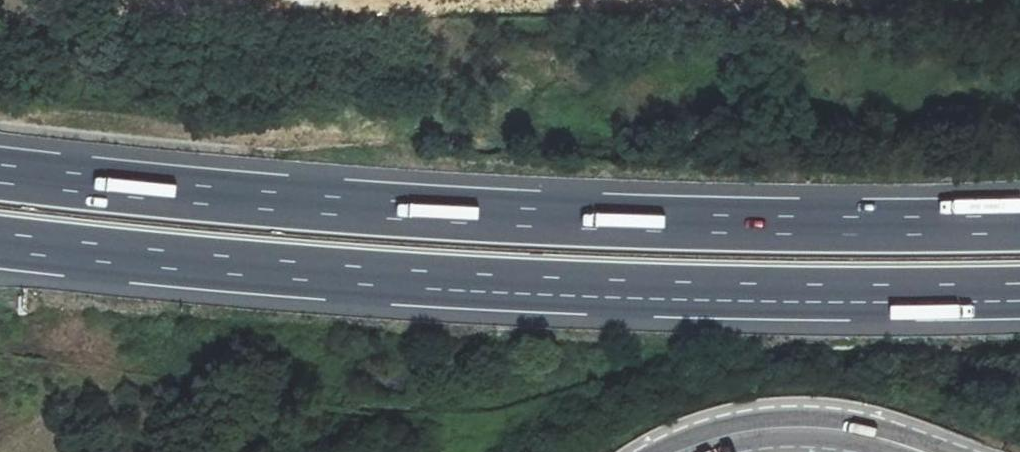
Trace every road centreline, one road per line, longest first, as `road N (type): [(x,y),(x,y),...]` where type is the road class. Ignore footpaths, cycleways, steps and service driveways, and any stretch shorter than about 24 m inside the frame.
road 1 (motorway): [(1019,226),(591,221),(304,204),(0,174)]
road 2 (motorway): [(0,242),(544,286),(1019,293)]
road 3 (tertiary): [(919,451),(850,432),(780,427),(676,451)]

